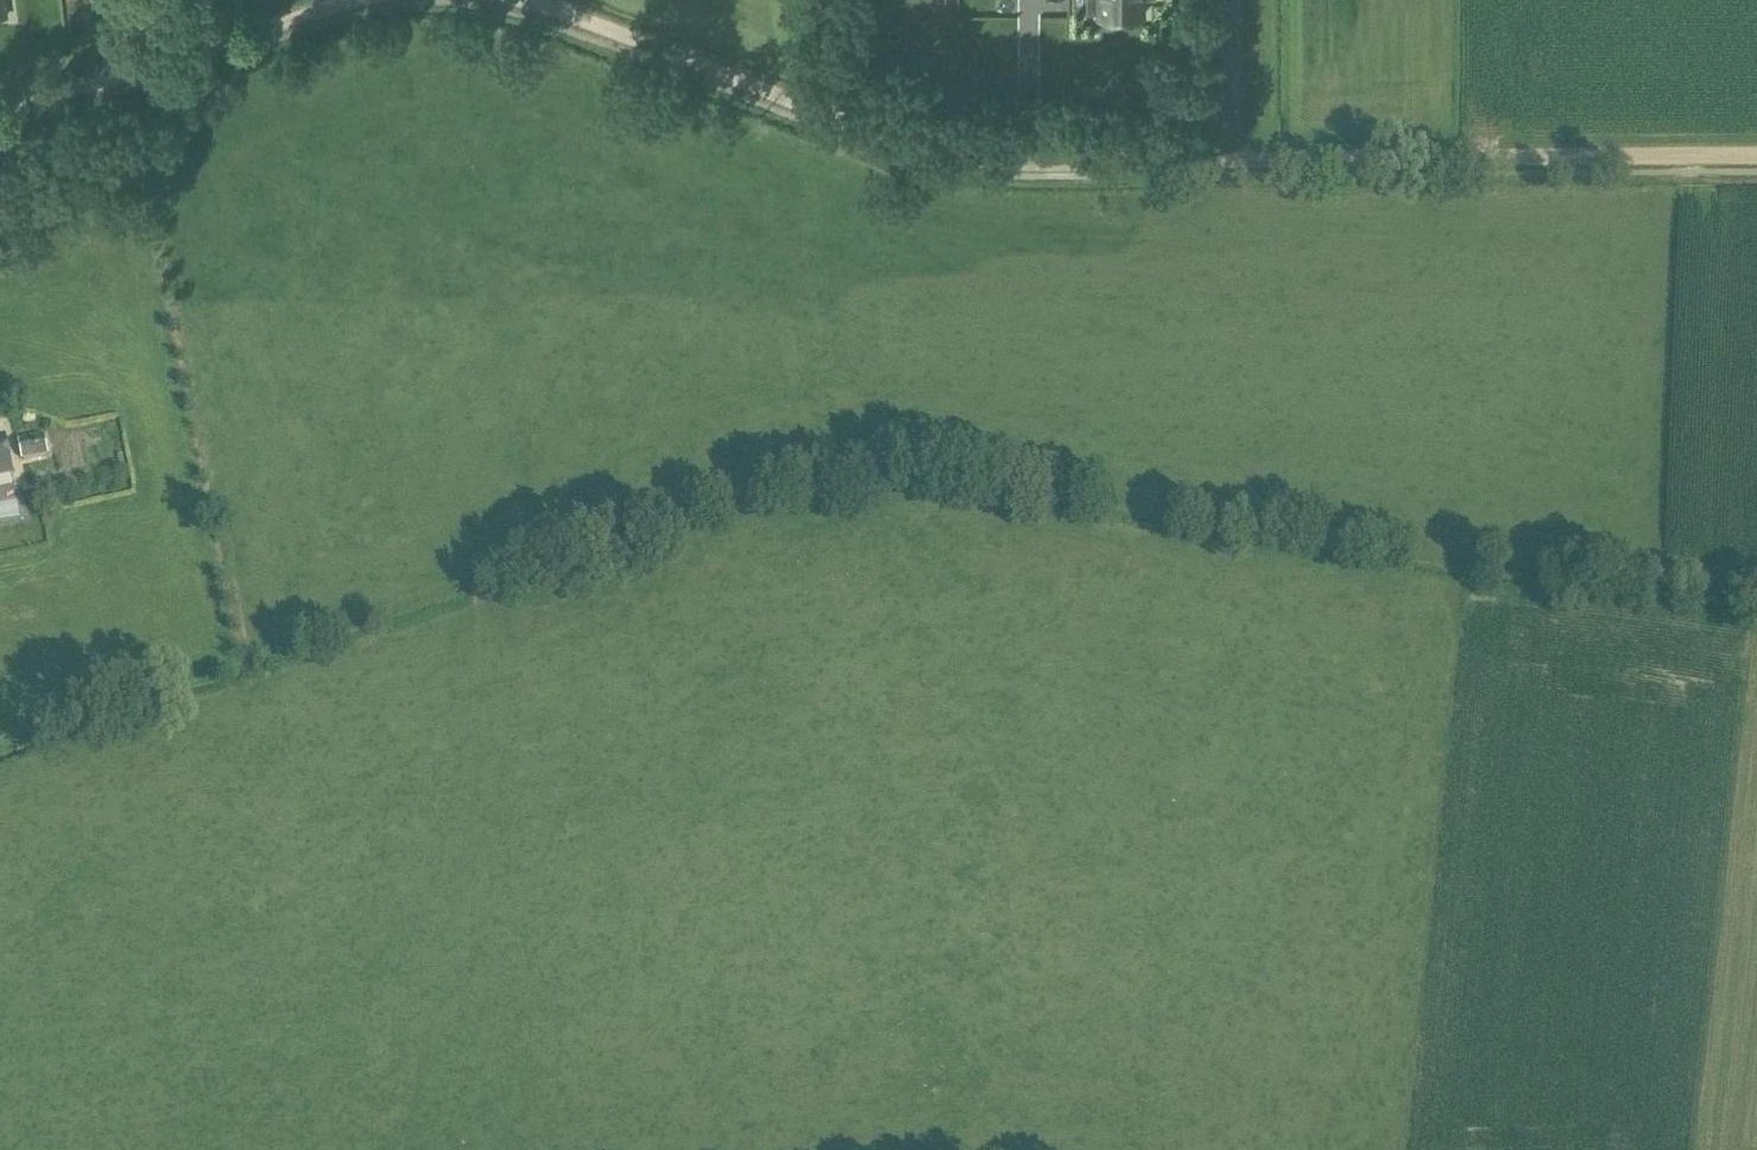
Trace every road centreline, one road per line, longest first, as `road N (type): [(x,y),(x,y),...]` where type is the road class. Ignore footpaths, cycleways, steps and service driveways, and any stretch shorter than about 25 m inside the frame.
road 1 (track): [(1756,158),(966,156),(513,0)]
road 2 (track): [(359,0),(151,68)]
road 3 (track): [(151,68),(0,118)]

